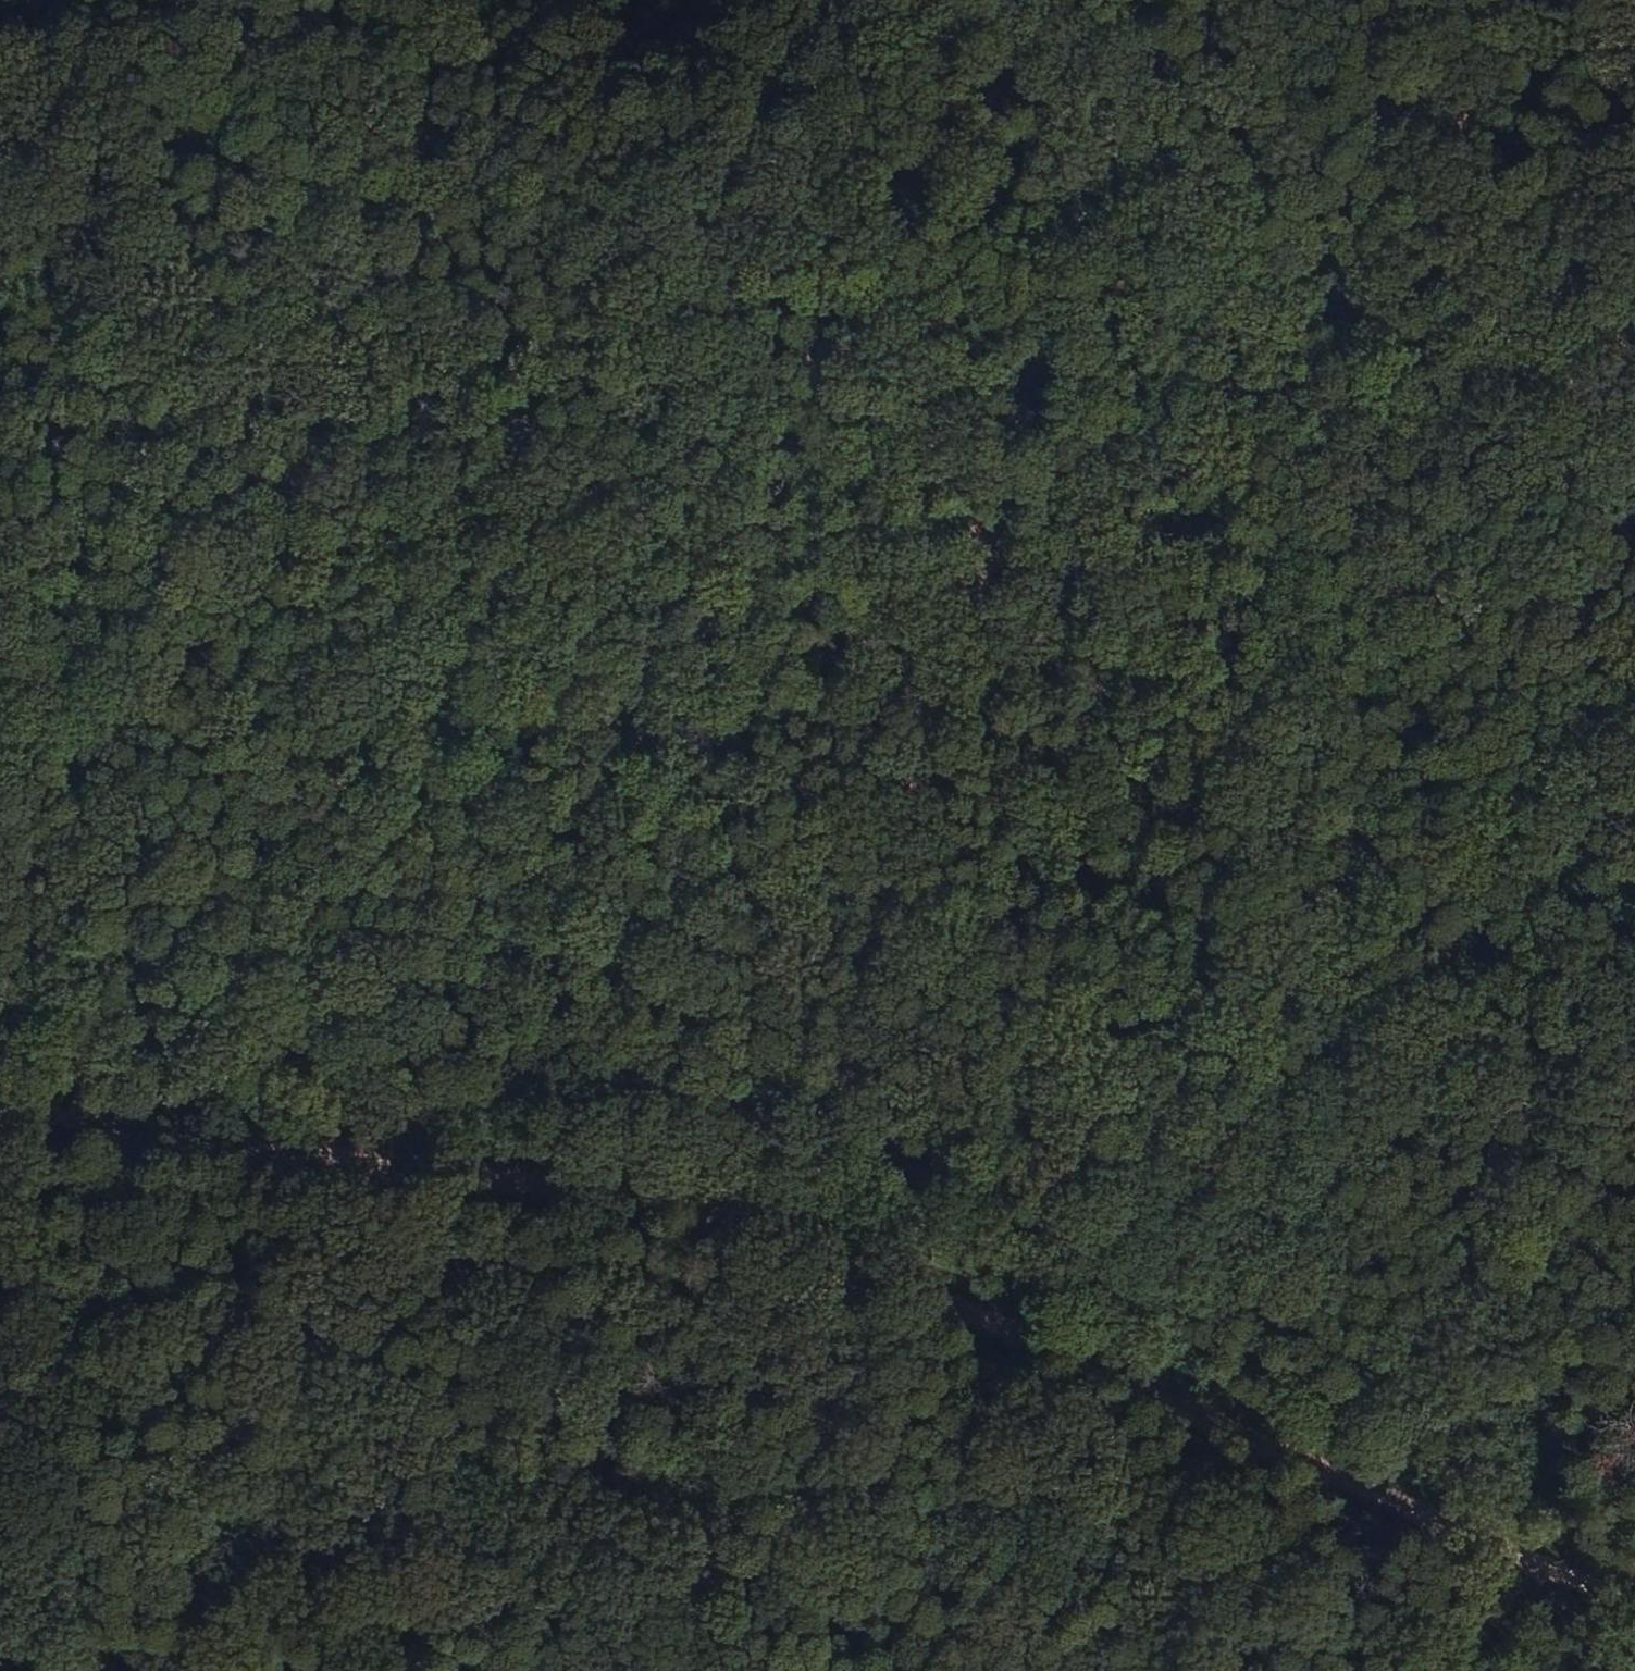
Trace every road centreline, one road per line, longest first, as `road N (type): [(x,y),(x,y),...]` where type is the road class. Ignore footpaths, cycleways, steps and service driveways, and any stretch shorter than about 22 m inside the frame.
road 1 (track): [(0,1077),(793,1241),(1120,1383),(1634,1584)]
road 2 (track): [(471,0),(1634,407)]
road 3 (track): [(1090,216),(793,1241)]
road 4 (track): [(29,0),(0,129)]

